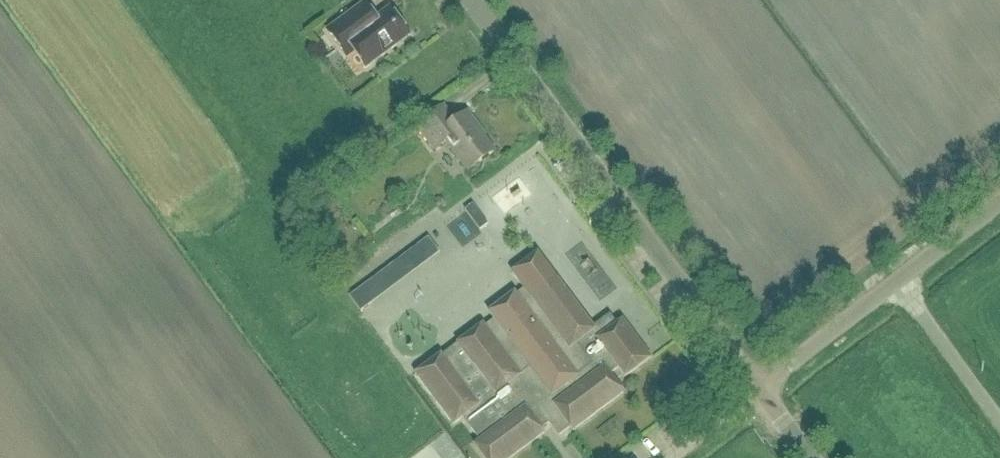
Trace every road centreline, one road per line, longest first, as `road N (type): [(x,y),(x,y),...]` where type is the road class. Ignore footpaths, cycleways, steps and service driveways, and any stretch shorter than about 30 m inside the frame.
road 1 (unclassified): [(760,390),(471,0)]
road 2 (unclassified): [(760,390),(999,203)]

